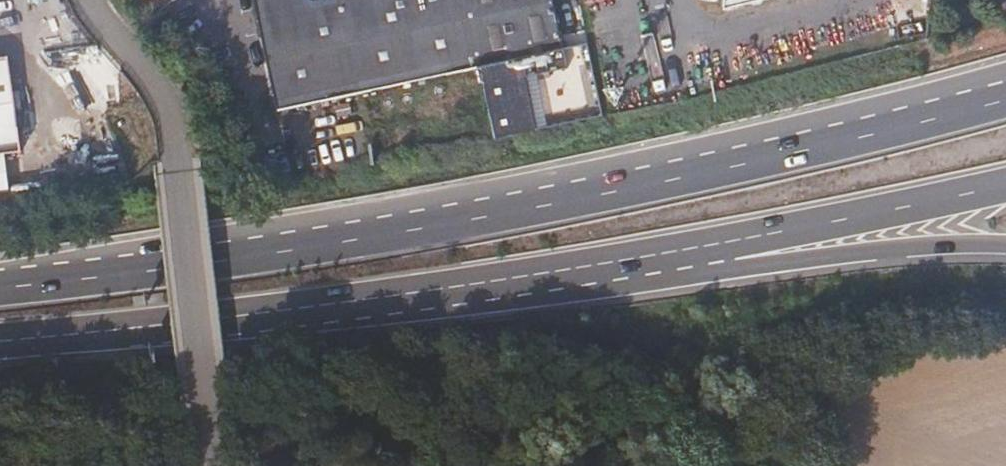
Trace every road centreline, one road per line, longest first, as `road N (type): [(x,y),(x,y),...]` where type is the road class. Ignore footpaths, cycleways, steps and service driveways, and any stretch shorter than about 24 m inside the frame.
road 1 (trunk): [(1005,98),(307,244),(0,285)]
road 2 (trunk): [(0,341),(272,315),(735,248)]
road 3 (unclassified): [(181,168),(215,465)]
road 4 (trunk): [(735,248),(1005,182)]
road 5 (trunk): [(735,248),(1005,244)]
road 6 (unclassified): [(181,168),(169,110),(92,0)]

